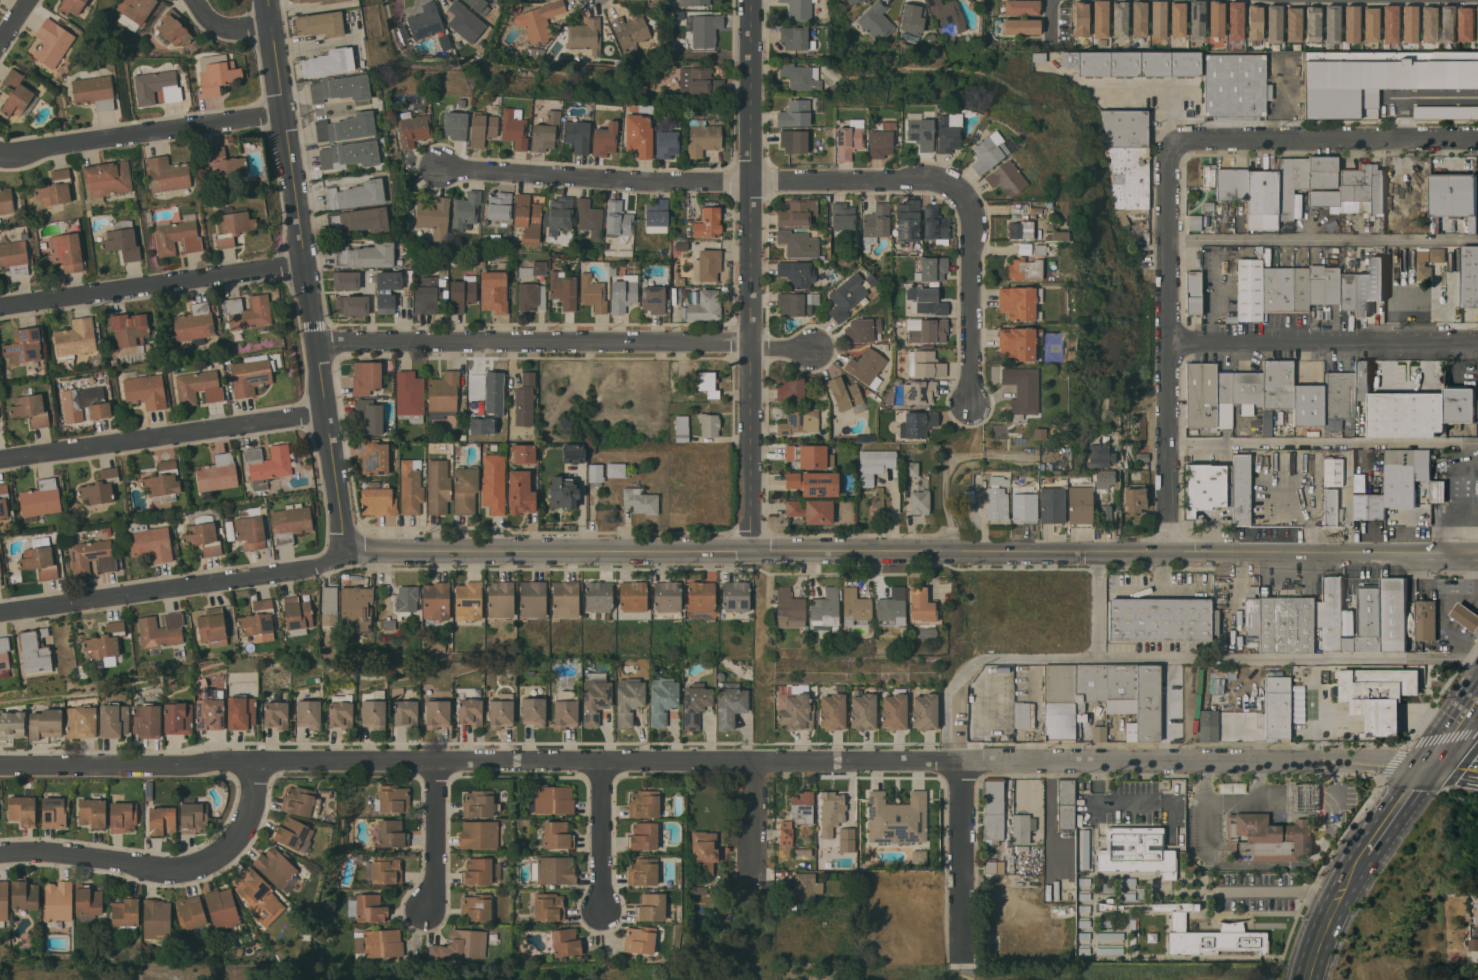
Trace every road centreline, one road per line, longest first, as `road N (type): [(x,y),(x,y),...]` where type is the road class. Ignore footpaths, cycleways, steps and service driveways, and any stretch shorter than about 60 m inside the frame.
road 1 (residential): [(968,763),(0,766)]
road 2 (residential): [(348,552),(278,113),(270,0)]
road 3 (residential): [(754,0),(757,552)]
road 4 (residential): [(965,195),(939,181),(753,184),(444,167)]
road 5 (residential): [(817,349),(317,340)]
road 6 (residential): [(1426,764),(968,763)]
road 7 (residential): [(1171,552),(757,552)]
road 8 (residential): [(757,552),(348,552)]
road 9 (residential): [(1171,552),(1176,145)]
road 10 (residential): [(348,552),(290,570),(0,615)]
road 11 (residential): [(327,412),(0,458)]
road 12 (residential): [(256,766),(247,822),(216,863),(169,874),(64,852),(0,854)]
road 13 (residential): [(0,309),(304,268)]
road 14 (residential): [(1477,552),(1171,552)]
road 15 (residential): [(1477,341),(1172,344)]
road 16 (residential): [(1477,139),(1176,145)]
road 17 (residential): [(0,158),(278,113)]
road 18 (residential): [(972,405),(975,222),(965,195)]
road 19 (residential): [(961,951),(968,763)]
road 20 (primary): [(1335,900),(1426,764)]
road 21 (residential): [(437,764),(427,910)]
road 22 (residential): [(604,766),(602,910)]

